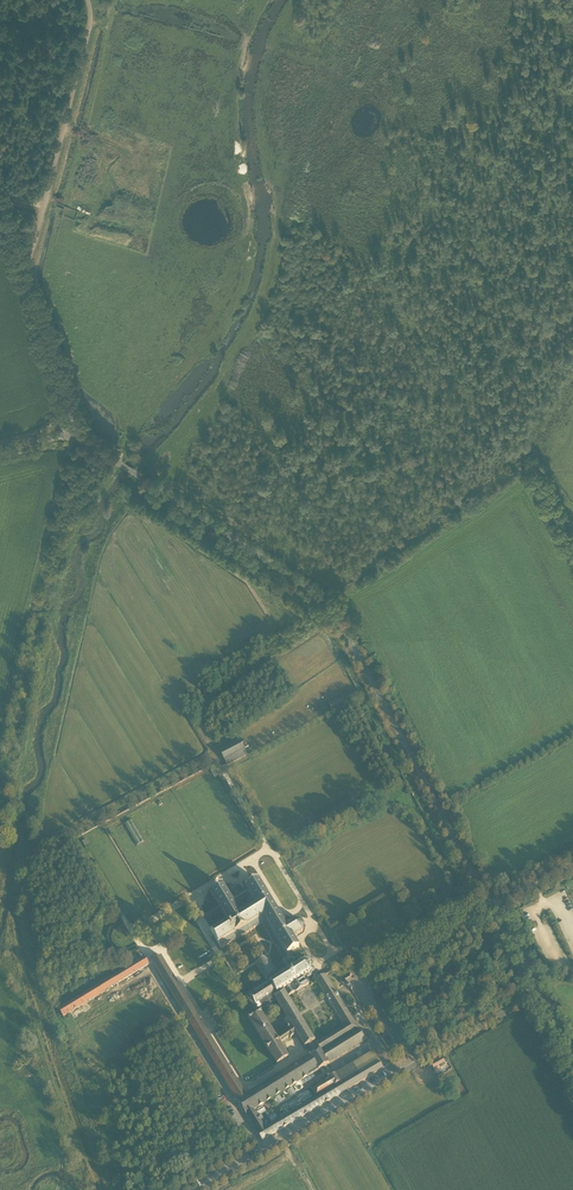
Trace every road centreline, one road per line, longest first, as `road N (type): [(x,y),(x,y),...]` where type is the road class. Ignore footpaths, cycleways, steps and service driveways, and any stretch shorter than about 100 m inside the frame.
road 1 (unclassified): [(492,908),(328,606),(75,436)]
road 2 (unclassified): [(75,436),(26,273),(88,33),(87,0)]
road 3 (unclassified): [(538,994),(202,1189)]
road 4 (track): [(216,757),(200,728),(208,705),(331,619)]

